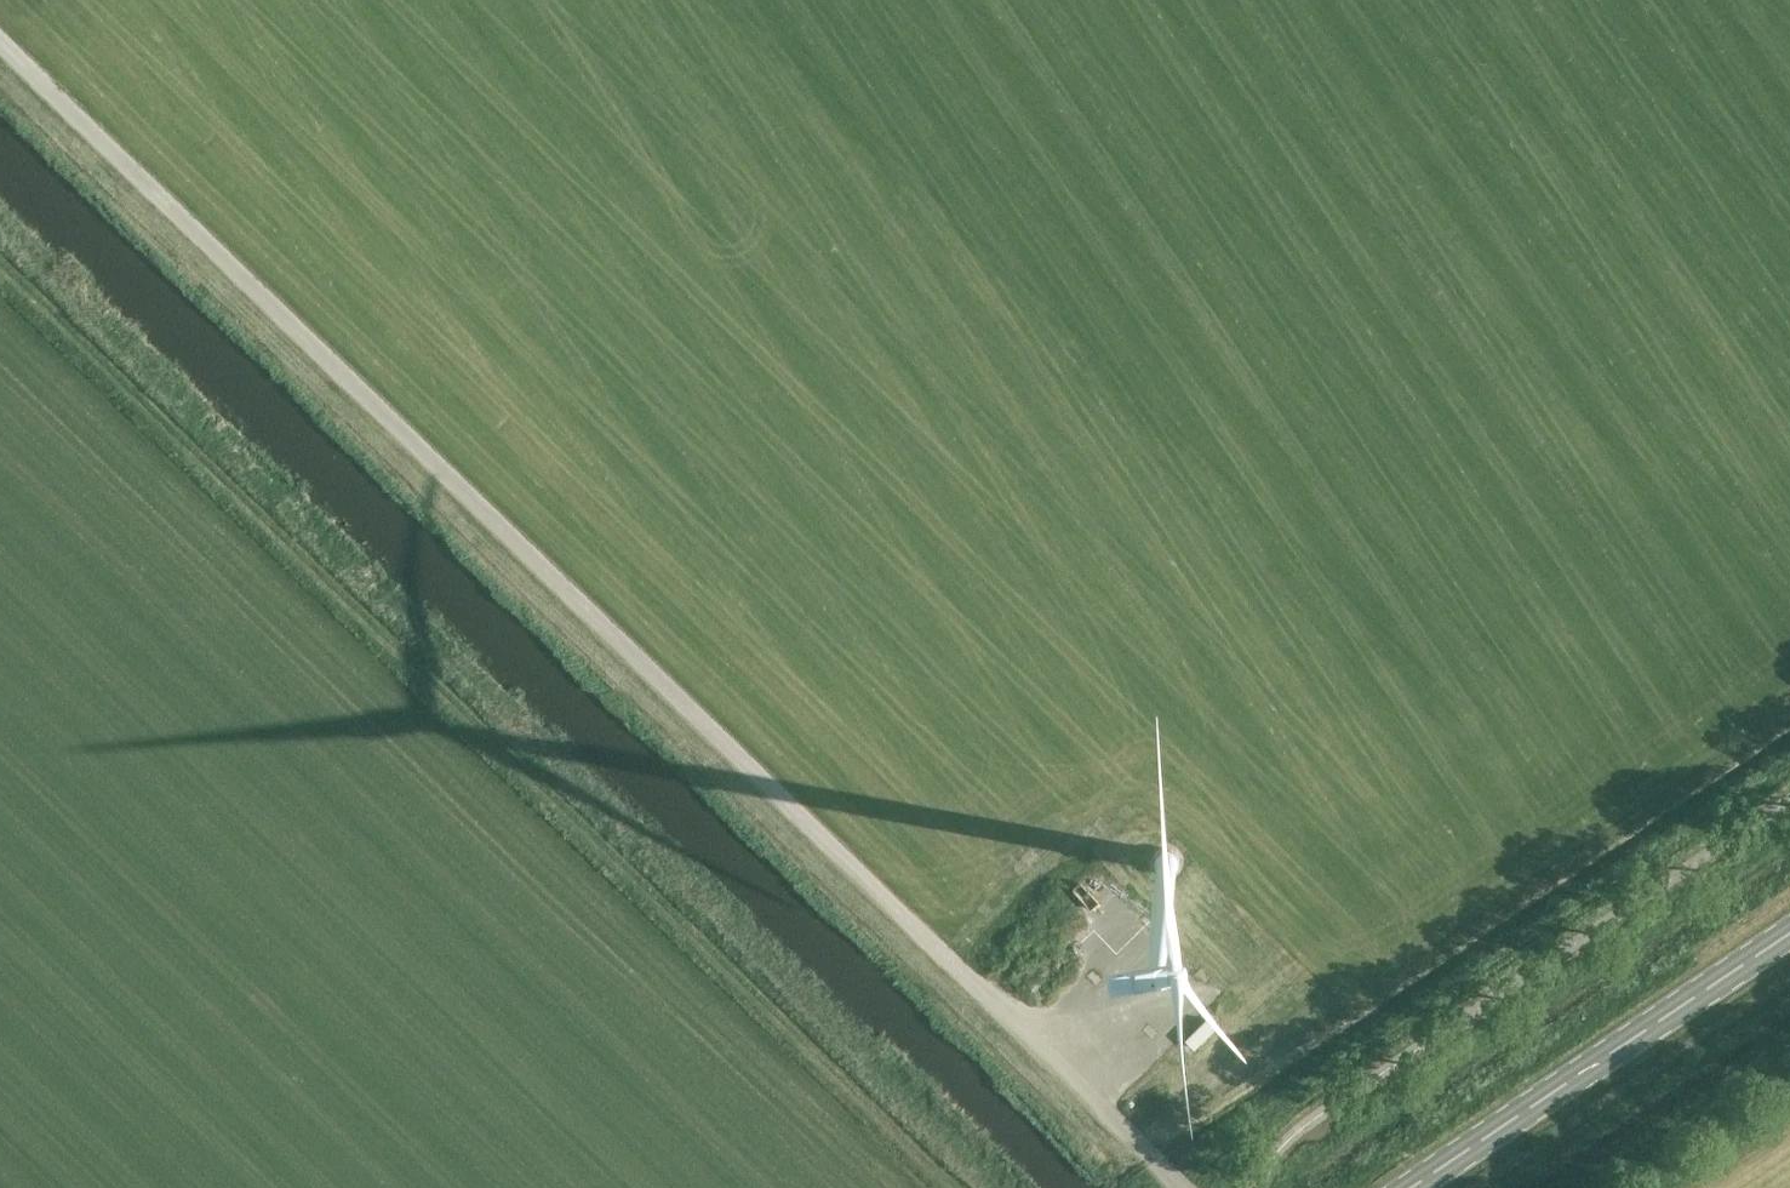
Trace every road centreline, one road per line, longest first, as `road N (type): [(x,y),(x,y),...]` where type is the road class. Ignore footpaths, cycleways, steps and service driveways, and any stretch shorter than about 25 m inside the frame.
road 1 (track): [(0,39),(1181,1187)]
road 2 (secondary): [(1416,1187),(1789,935)]

